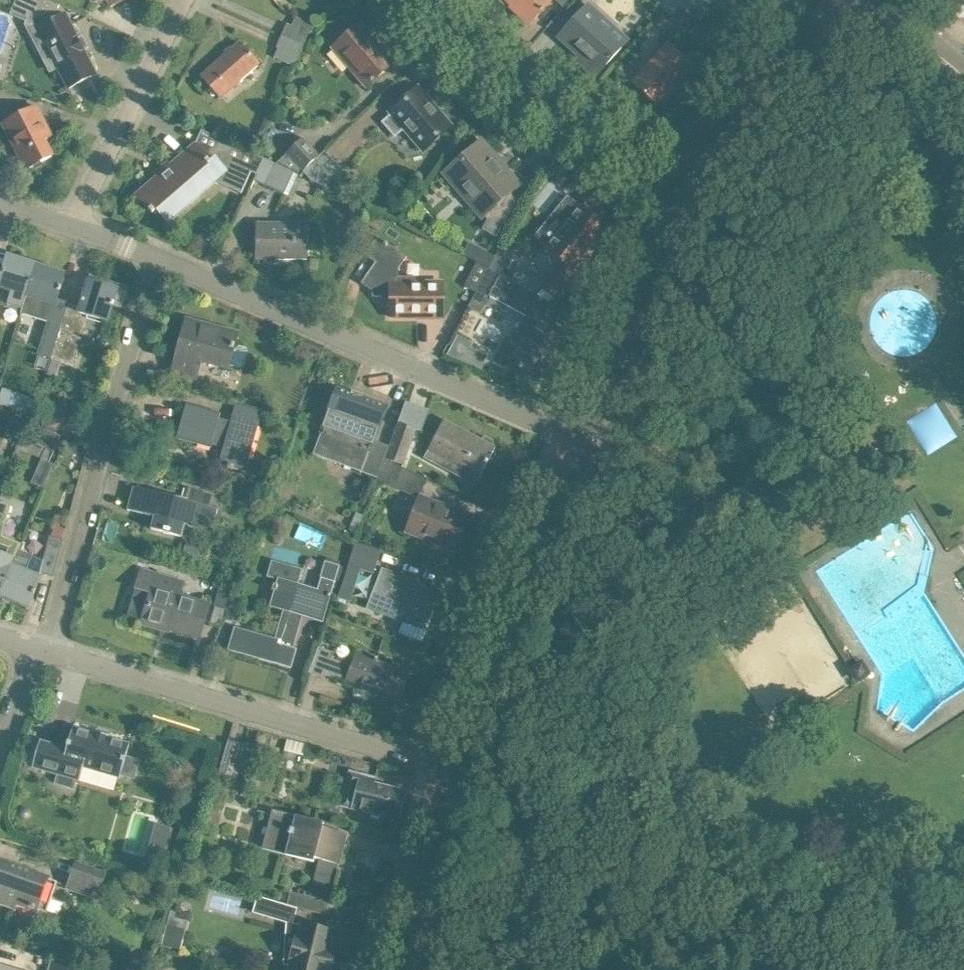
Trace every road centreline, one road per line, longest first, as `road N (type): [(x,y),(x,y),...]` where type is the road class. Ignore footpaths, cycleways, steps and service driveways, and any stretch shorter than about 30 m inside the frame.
road 1 (track): [(468,775),(963,937)]
road 2 (residential): [(590,442),(155,256)]
road 3 (residential): [(468,775),(47,651)]
road 4 (unclassified): [(47,651),(155,256)]
road 5 (secondary): [(468,775),(590,442)]
road 6 (residential): [(674,163),(519,93),(470,57),(420,0)]
road 7 (secondary): [(590,442),(644,298),(708,178)]
road 8 (unclassified): [(73,228),(171,0)]
road 9 (secondary): [(708,178),(767,86),(844,0)]
road 10 (secondary): [(410,969),(468,775)]

